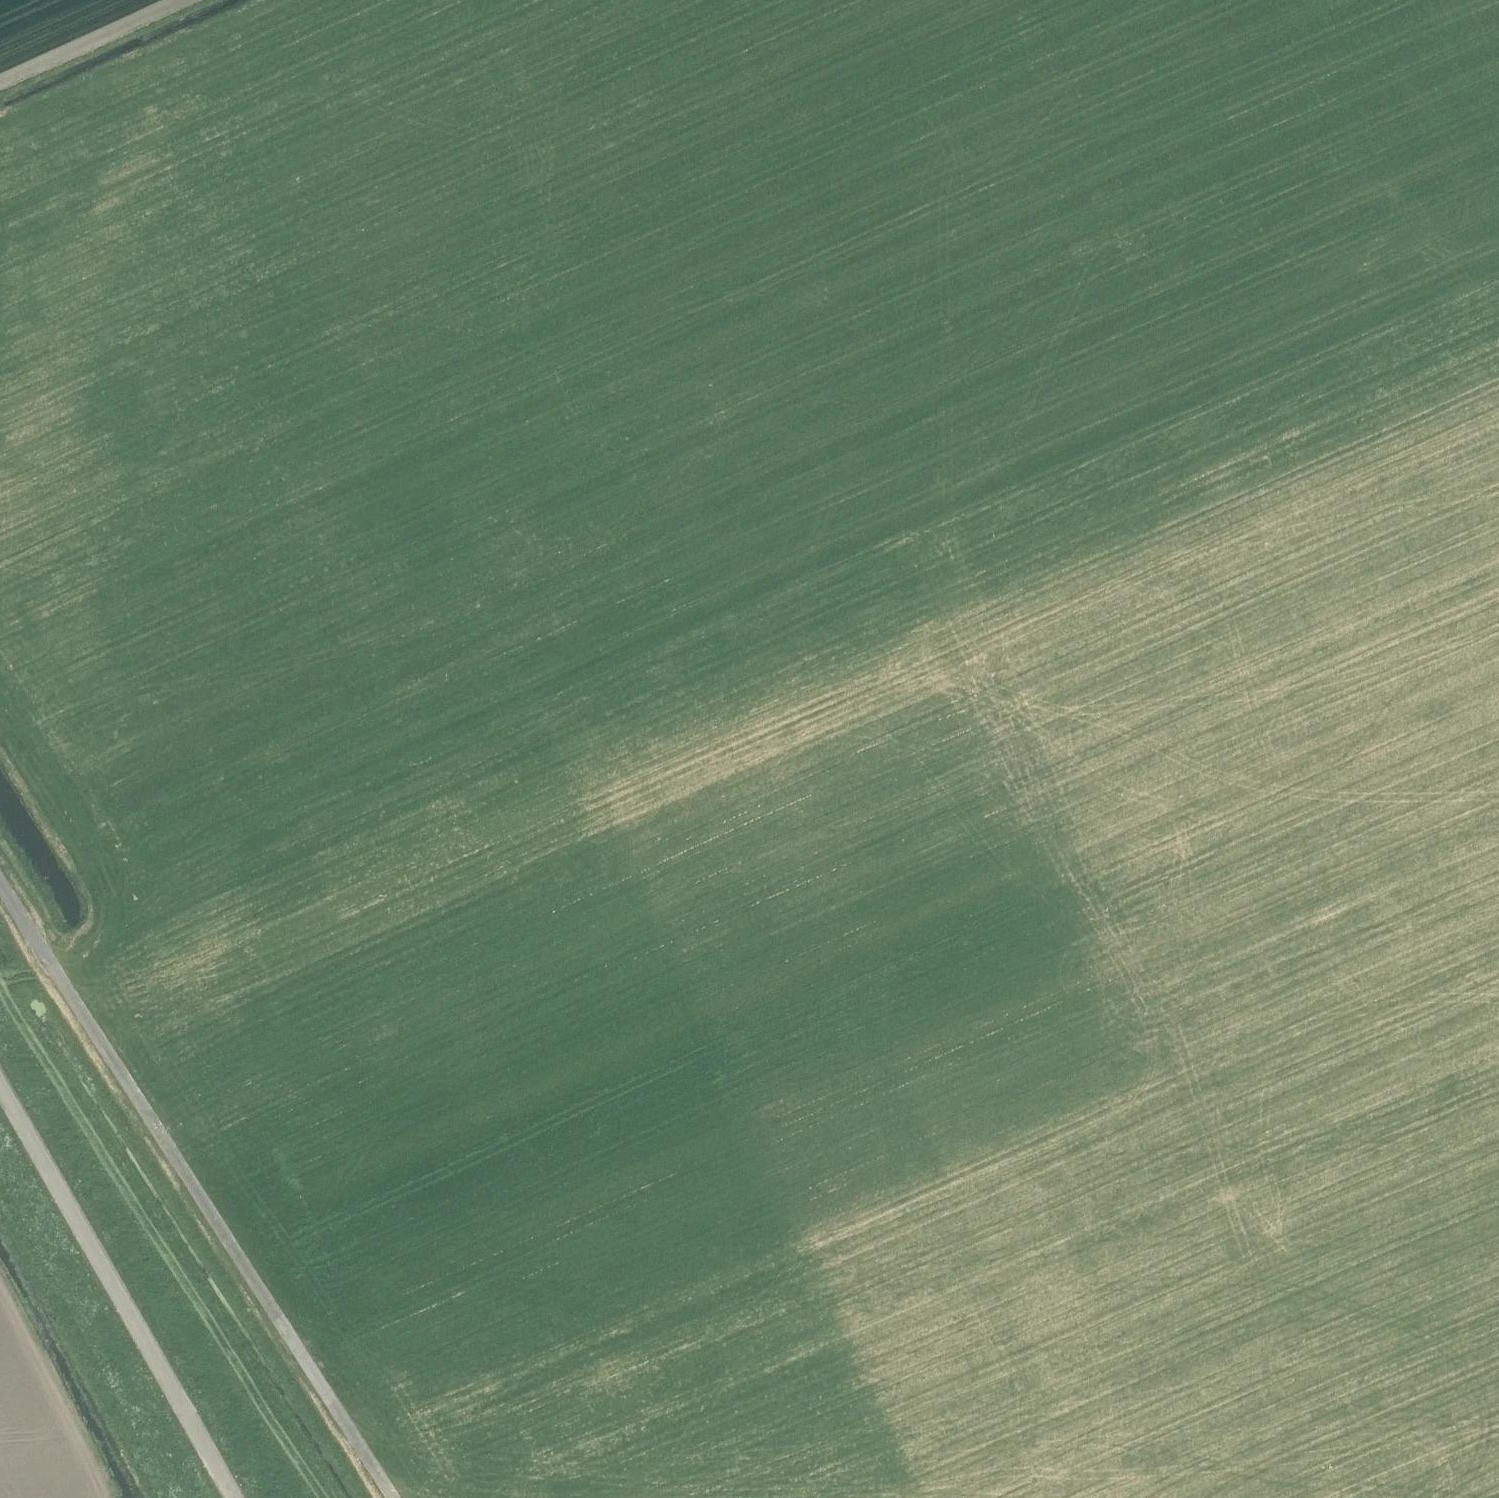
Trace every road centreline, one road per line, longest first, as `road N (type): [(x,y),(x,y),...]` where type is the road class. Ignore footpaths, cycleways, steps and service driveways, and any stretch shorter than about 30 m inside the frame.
road 1 (unclassified): [(233,1497),(0,1095)]

